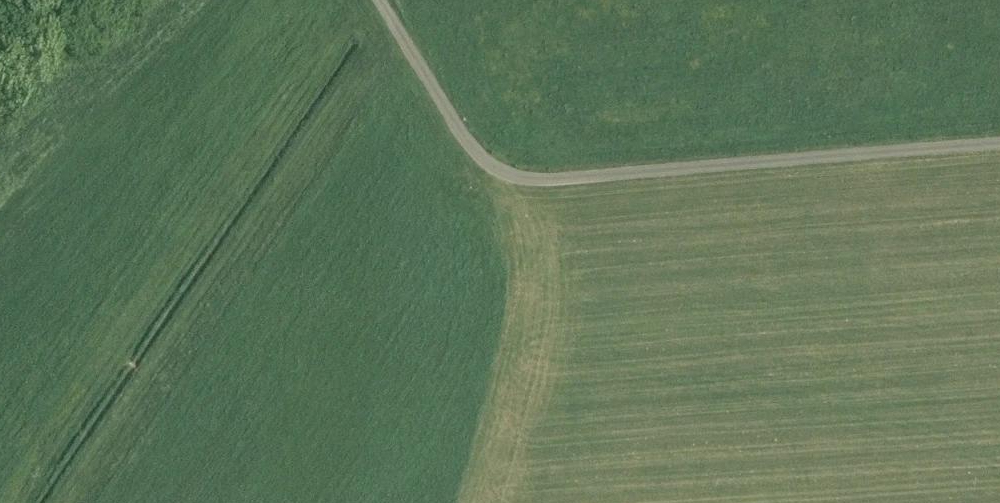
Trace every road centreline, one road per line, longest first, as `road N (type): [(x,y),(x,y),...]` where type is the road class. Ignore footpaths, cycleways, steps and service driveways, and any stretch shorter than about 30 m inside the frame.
road 1 (unclassified): [(999,145),(515,177),(487,161),(449,112),(380,0)]

